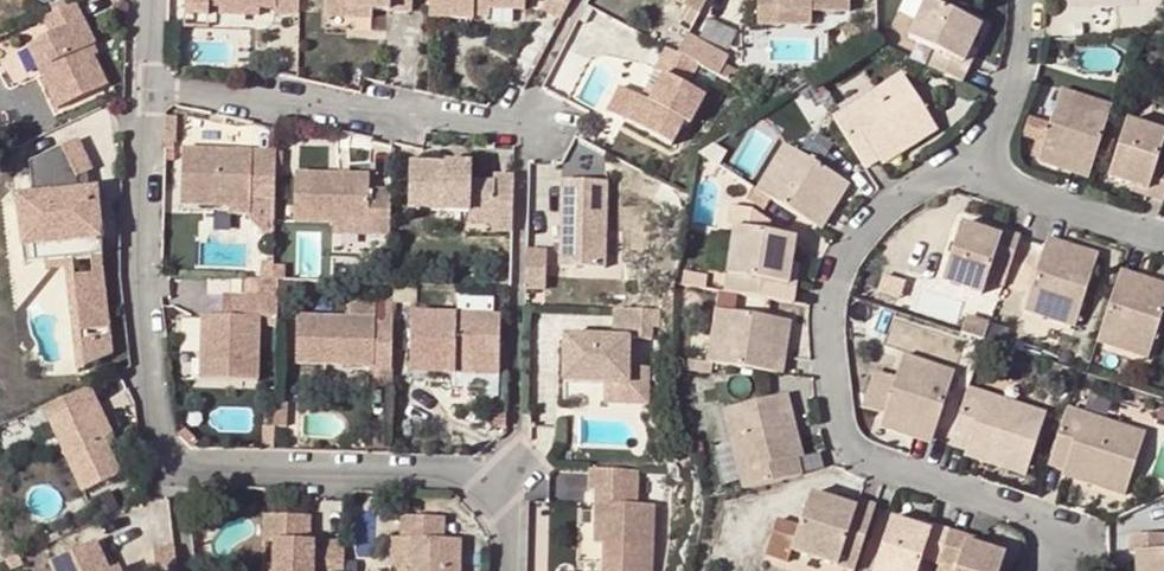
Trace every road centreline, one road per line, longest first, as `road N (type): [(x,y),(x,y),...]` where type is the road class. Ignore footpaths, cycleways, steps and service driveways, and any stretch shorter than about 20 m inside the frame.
road 1 (residential): [(987,170),(941,175),(909,190),(852,249),(827,310),(838,423),(860,453),(1061,531),(1090,570)]
road 2 (residential): [(174,470),(463,478),(501,510),(499,570)]
road 3 (residential): [(149,82),(145,283),(162,445),(174,470)]
road 4 (residential): [(517,128),(149,82)]
road 5 (residential): [(987,170),(1163,239)]
road 6 (residential): [(1027,0),(1021,66),(987,170)]

